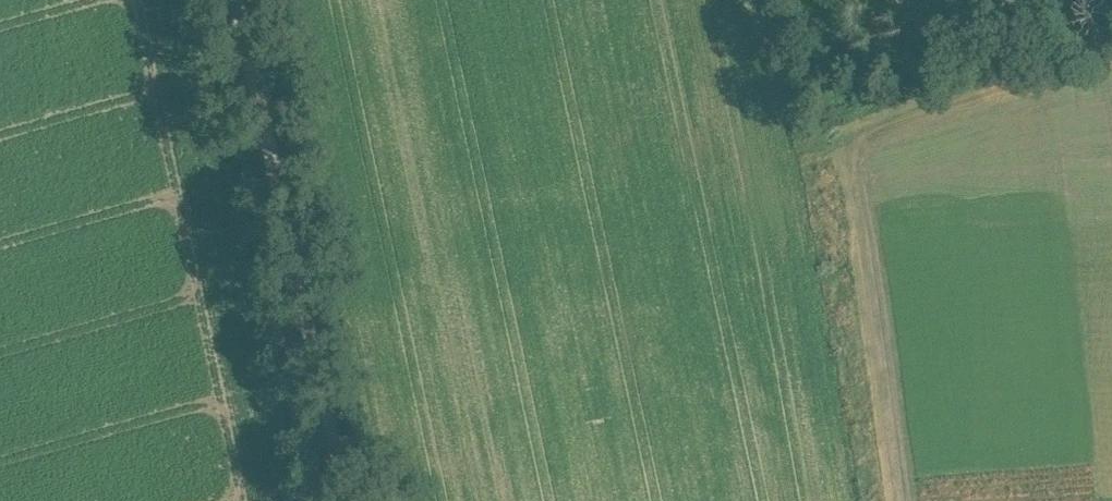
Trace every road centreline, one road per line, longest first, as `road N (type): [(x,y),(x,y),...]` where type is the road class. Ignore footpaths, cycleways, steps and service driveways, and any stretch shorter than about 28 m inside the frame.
road 1 (track): [(240,0),(350,500)]

